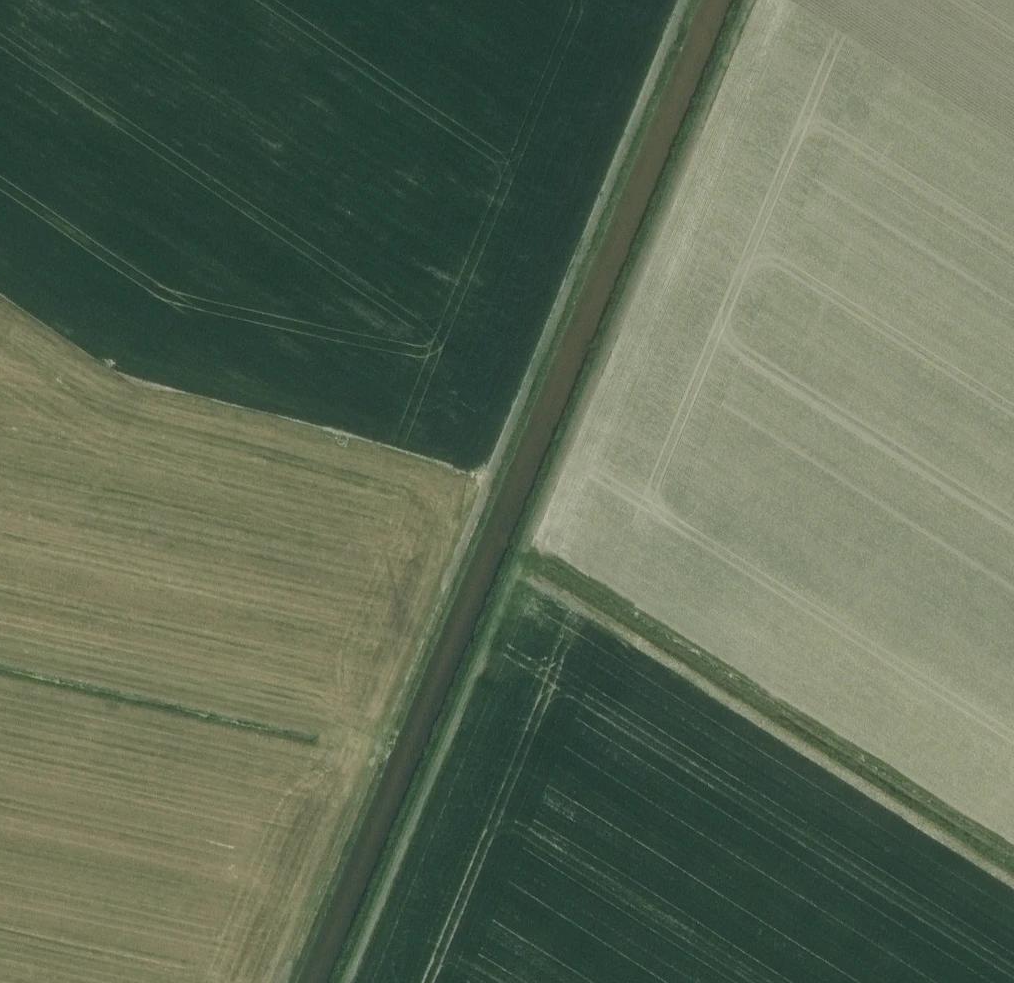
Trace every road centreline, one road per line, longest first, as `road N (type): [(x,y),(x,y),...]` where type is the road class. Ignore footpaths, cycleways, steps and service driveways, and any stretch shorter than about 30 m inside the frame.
road 1 (track): [(350,982),(753,0)]

